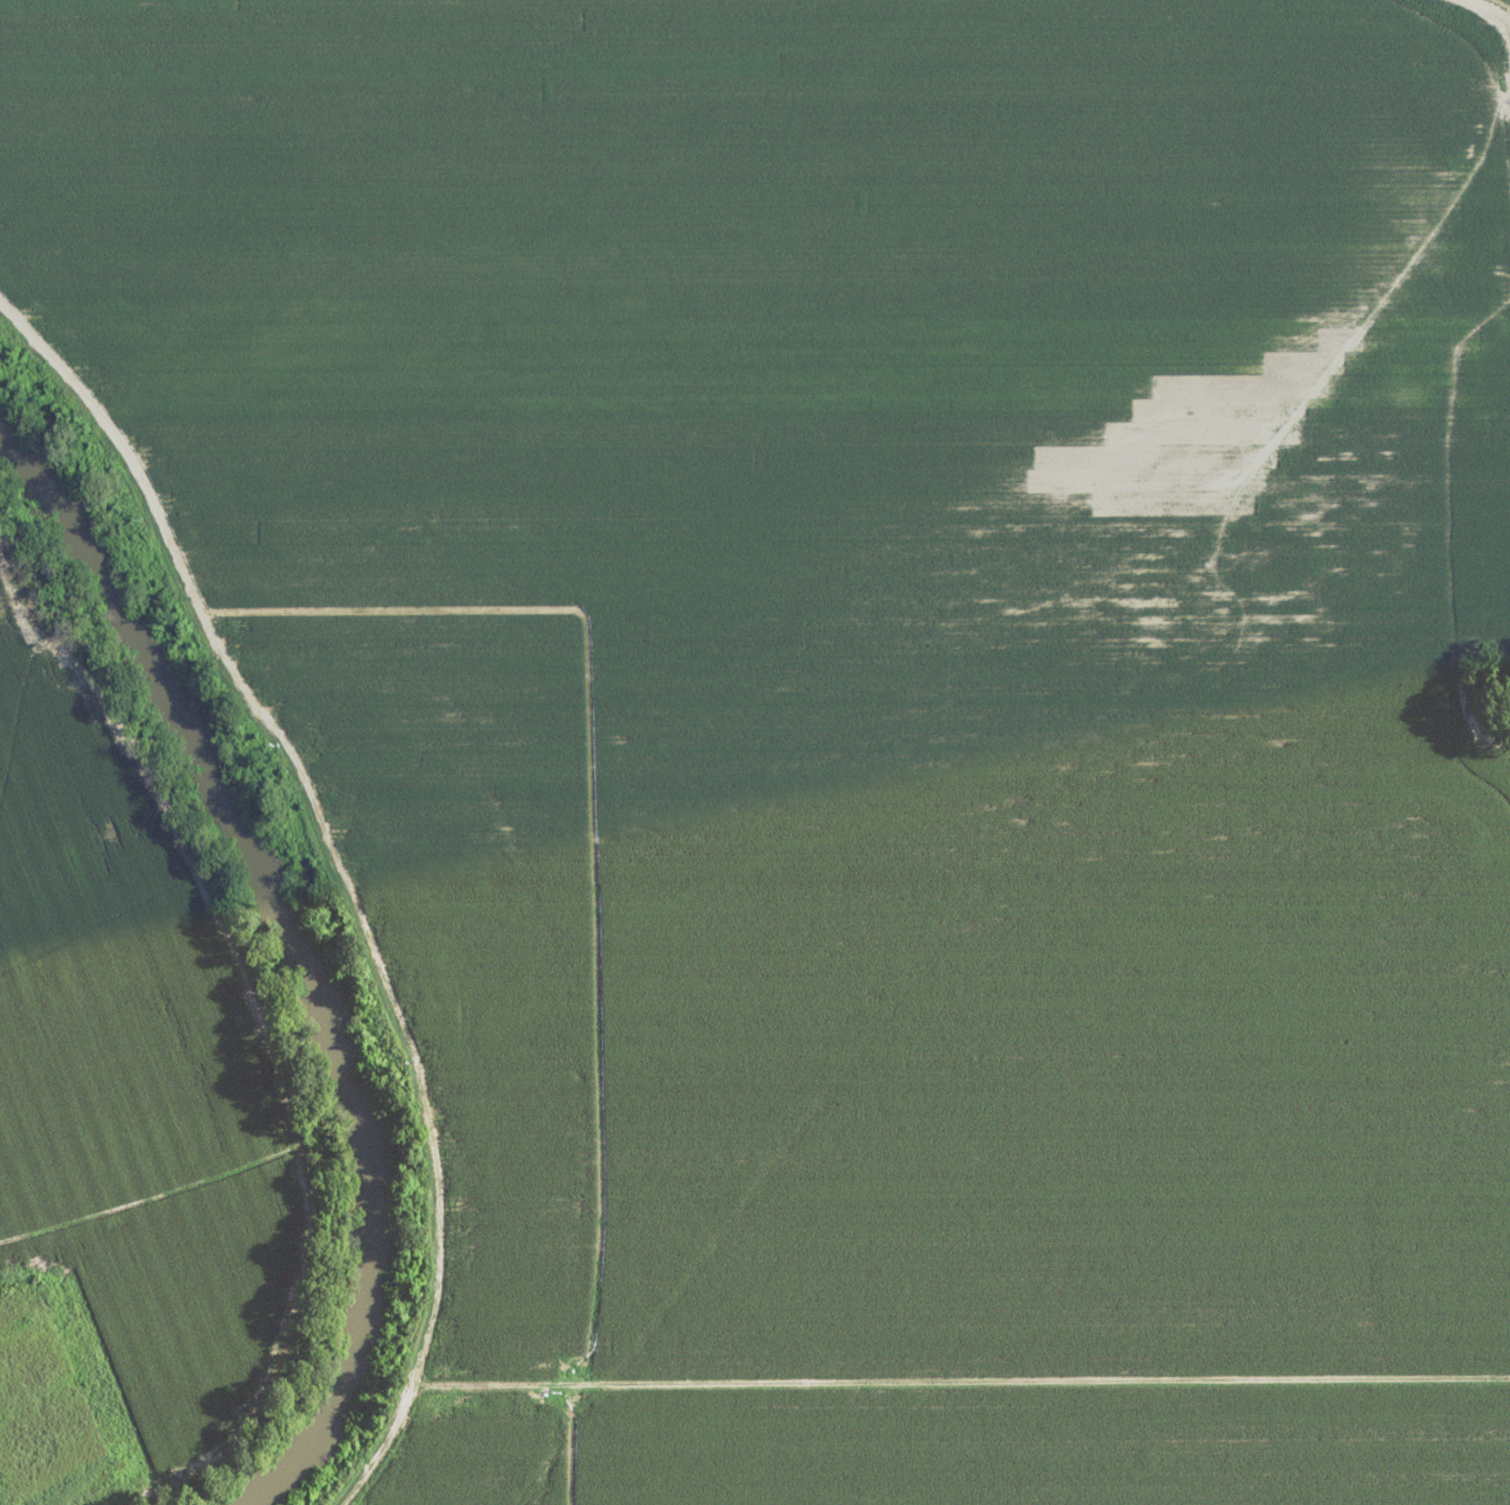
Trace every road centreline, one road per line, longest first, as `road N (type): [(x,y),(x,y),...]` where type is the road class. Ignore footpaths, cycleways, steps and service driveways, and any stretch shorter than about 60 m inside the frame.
road 1 (track): [(334,1504),(379,1446),(420,1354),(435,1271),(427,1124),(395,1010),(282,749),(104,442),(0,315)]
road 2 (track): [(412,1385),(1509,1379)]

